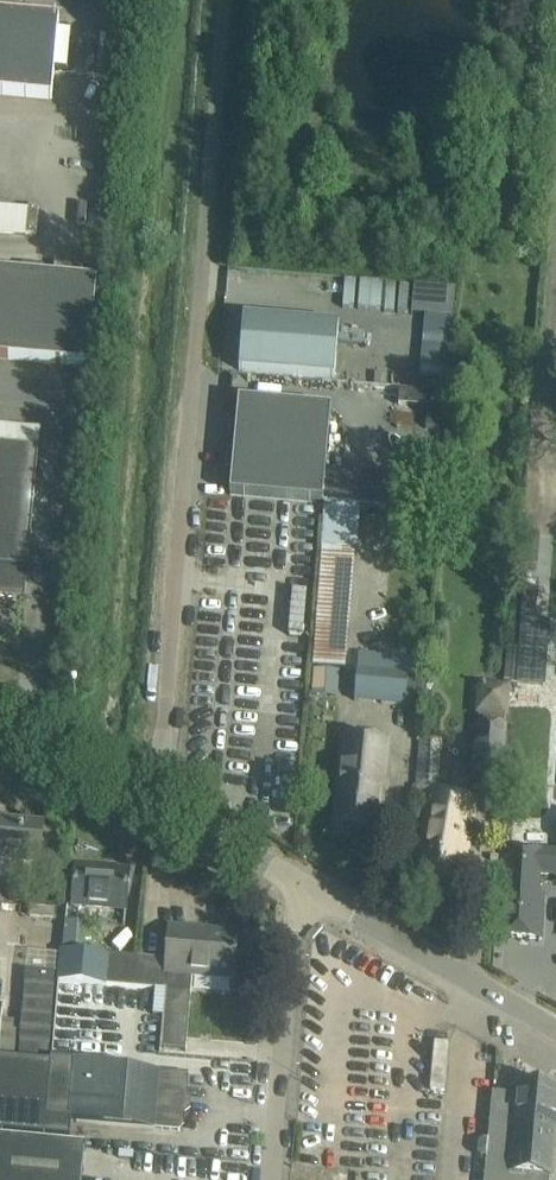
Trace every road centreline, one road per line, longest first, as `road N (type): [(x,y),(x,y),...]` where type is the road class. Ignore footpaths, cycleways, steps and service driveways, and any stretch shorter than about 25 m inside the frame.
road 1 (unclassified): [(155,798),(226,0)]
road 2 (unclassified): [(270,1179),(296,880)]
road 3 (residential): [(555,1028),(296,880)]
road 4 (unclassified): [(155,798),(0,707)]
road 5 (unclassified): [(296,880),(155,798)]

